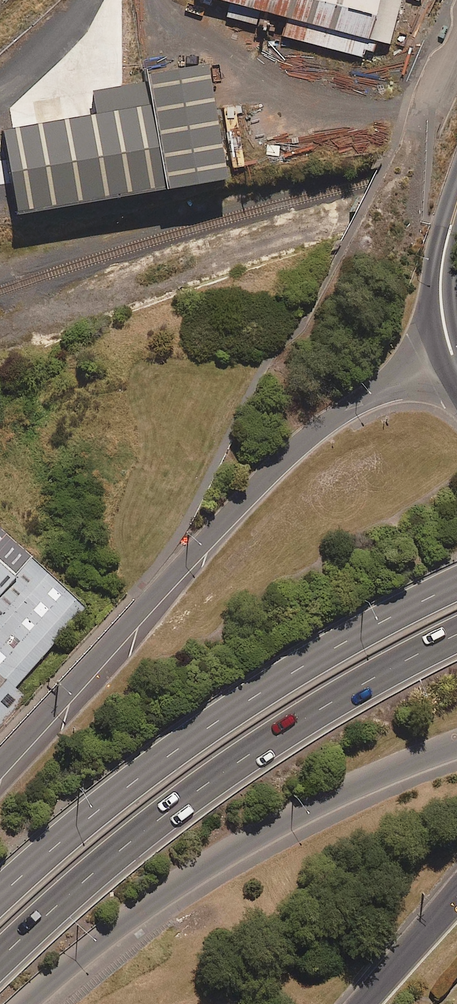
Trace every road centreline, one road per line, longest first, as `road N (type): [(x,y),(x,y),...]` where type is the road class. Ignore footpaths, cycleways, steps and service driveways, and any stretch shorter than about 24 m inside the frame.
road 1 (secondary): [(0,764),(310,435),(443,360)]
road 2 (motorway): [(456,633),(266,742),(172,808),(0,956)]
road 3 (motorway): [(0,894),(104,803),(225,715),(456,585)]
road 4 (secondary): [(456,744),(317,803),(186,873),(19,1003)]
road 5 (secondary): [(443,360),(430,277),(456,187)]
road 6 (residential): [(456,897),(365,1003)]

